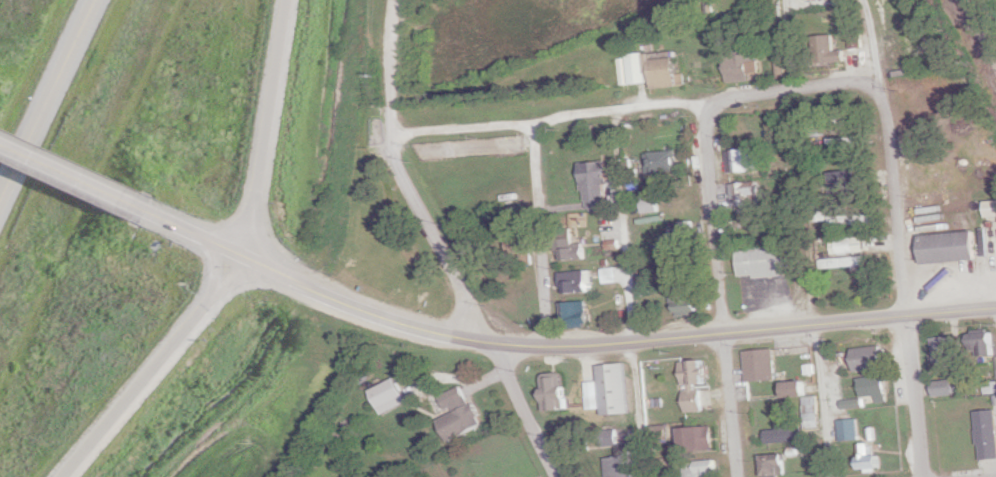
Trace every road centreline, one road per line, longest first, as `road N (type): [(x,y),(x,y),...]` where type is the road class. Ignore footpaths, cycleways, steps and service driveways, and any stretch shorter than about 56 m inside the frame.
road 1 (tertiary): [(995,309),(544,347),(451,340),(319,296)]
road 2 (residential): [(920,476),(883,90)]
road 3 (residential): [(390,144),(389,156),(555,476)]
road 4 (residential): [(736,476),(705,106)]
road 5 (residential): [(705,106),(400,131),(390,144)]
road 6 (trunk): [(222,249),(253,190),(283,0)]
road 7 (trunk): [(0,203),(97,0)]
road 8 (residential): [(544,347),(529,123)]
road 9 (trunk): [(60,476),(199,305)]
road 10 (secondary): [(280,278),(112,196)]
road 11 (residential): [(883,90),(870,81),(705,106)]
road 12 (secondary): [(112,196),(0,145)]

